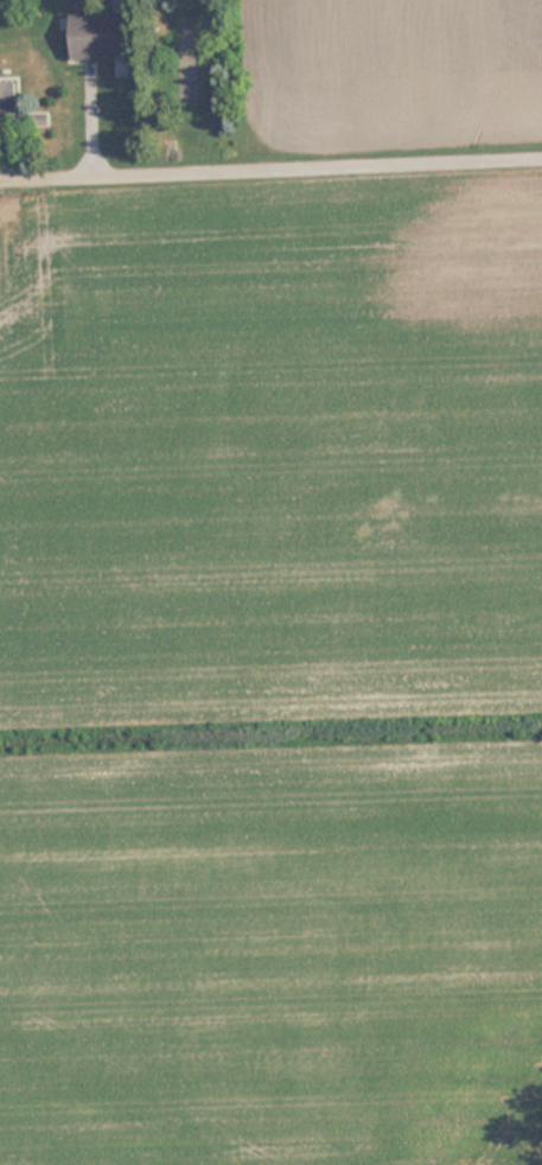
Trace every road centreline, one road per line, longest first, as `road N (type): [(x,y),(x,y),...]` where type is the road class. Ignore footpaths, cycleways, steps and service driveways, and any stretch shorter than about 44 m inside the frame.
road 1 (residential): [(541,154),(0,170)]

